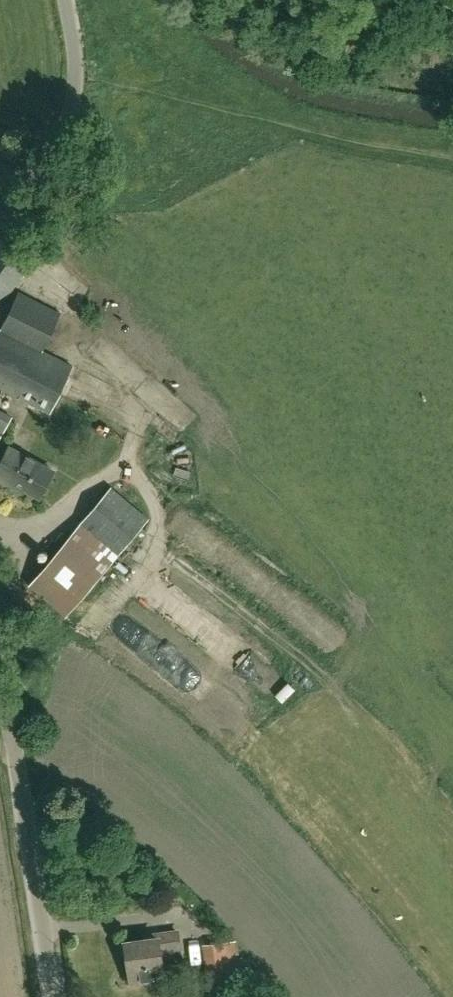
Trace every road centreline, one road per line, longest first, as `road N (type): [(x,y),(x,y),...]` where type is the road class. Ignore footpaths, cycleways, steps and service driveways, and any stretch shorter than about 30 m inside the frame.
road 1 (unclassified): [(53,996),(0,684)]
road 2 (unclassified): [(0,220),(55,150),(72,114),(77,87),(66,0)]

